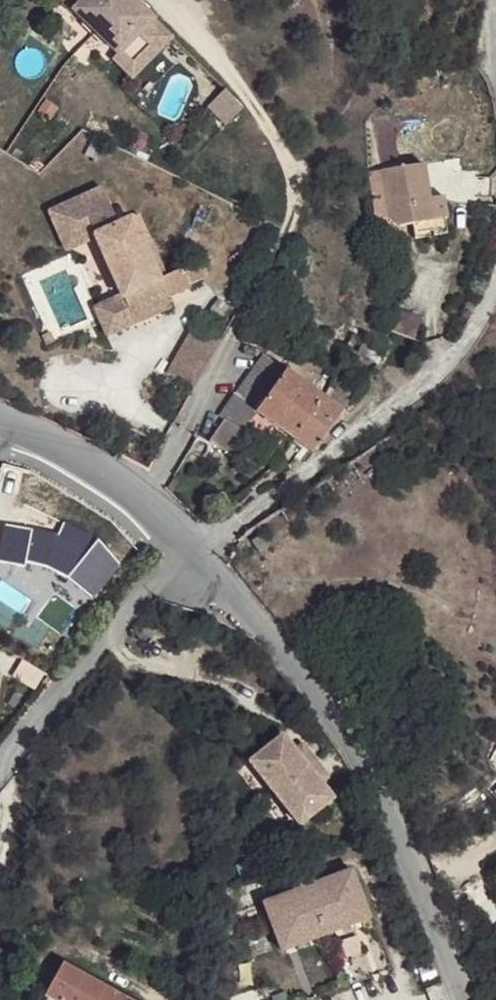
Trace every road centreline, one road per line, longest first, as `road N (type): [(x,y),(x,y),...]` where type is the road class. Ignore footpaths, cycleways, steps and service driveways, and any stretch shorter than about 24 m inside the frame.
road 1 (unclassified): [(465,999),(399,830),(316,692),(249,603),(148,493),(108,465),(0,417)]

